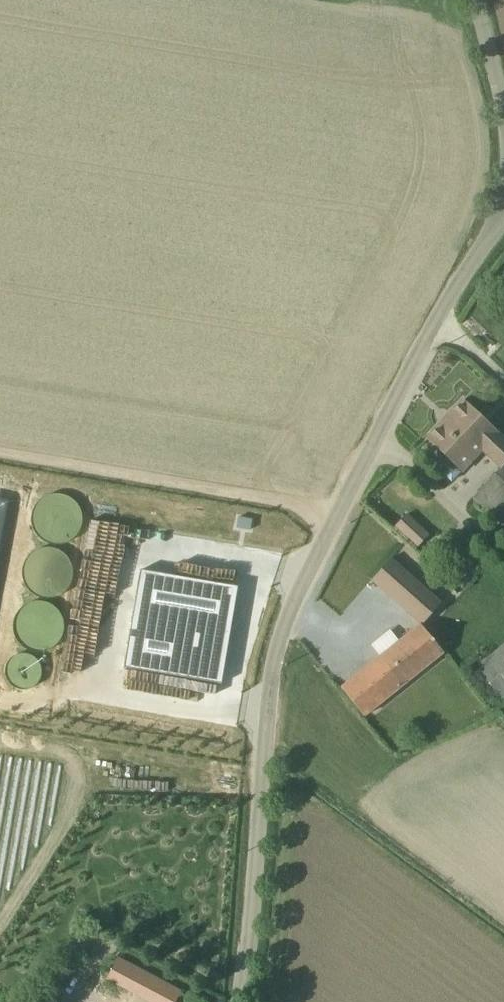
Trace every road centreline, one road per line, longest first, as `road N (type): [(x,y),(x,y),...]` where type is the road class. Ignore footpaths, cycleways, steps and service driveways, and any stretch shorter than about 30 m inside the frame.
road 1 (unclassified): [(503,221),(448,295),(289,601),(263,703),(240,1001)]
road 2 (track): [(0,458),(332,514)]

